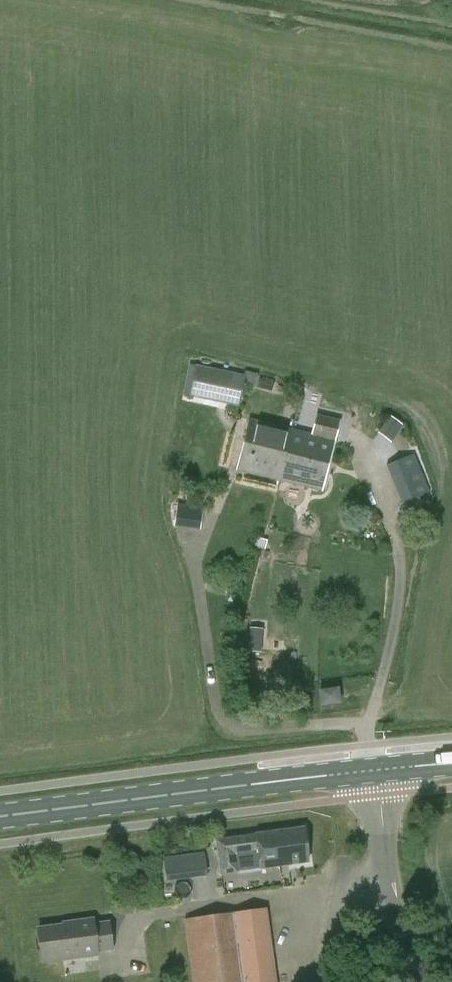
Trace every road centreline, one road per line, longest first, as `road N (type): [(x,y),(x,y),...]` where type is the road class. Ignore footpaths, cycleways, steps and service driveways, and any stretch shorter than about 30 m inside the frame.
road 1 (primary): [(375,771),(0,818)]
road 2 (tertiary): [(423,981),(393,901),(375,771)]

